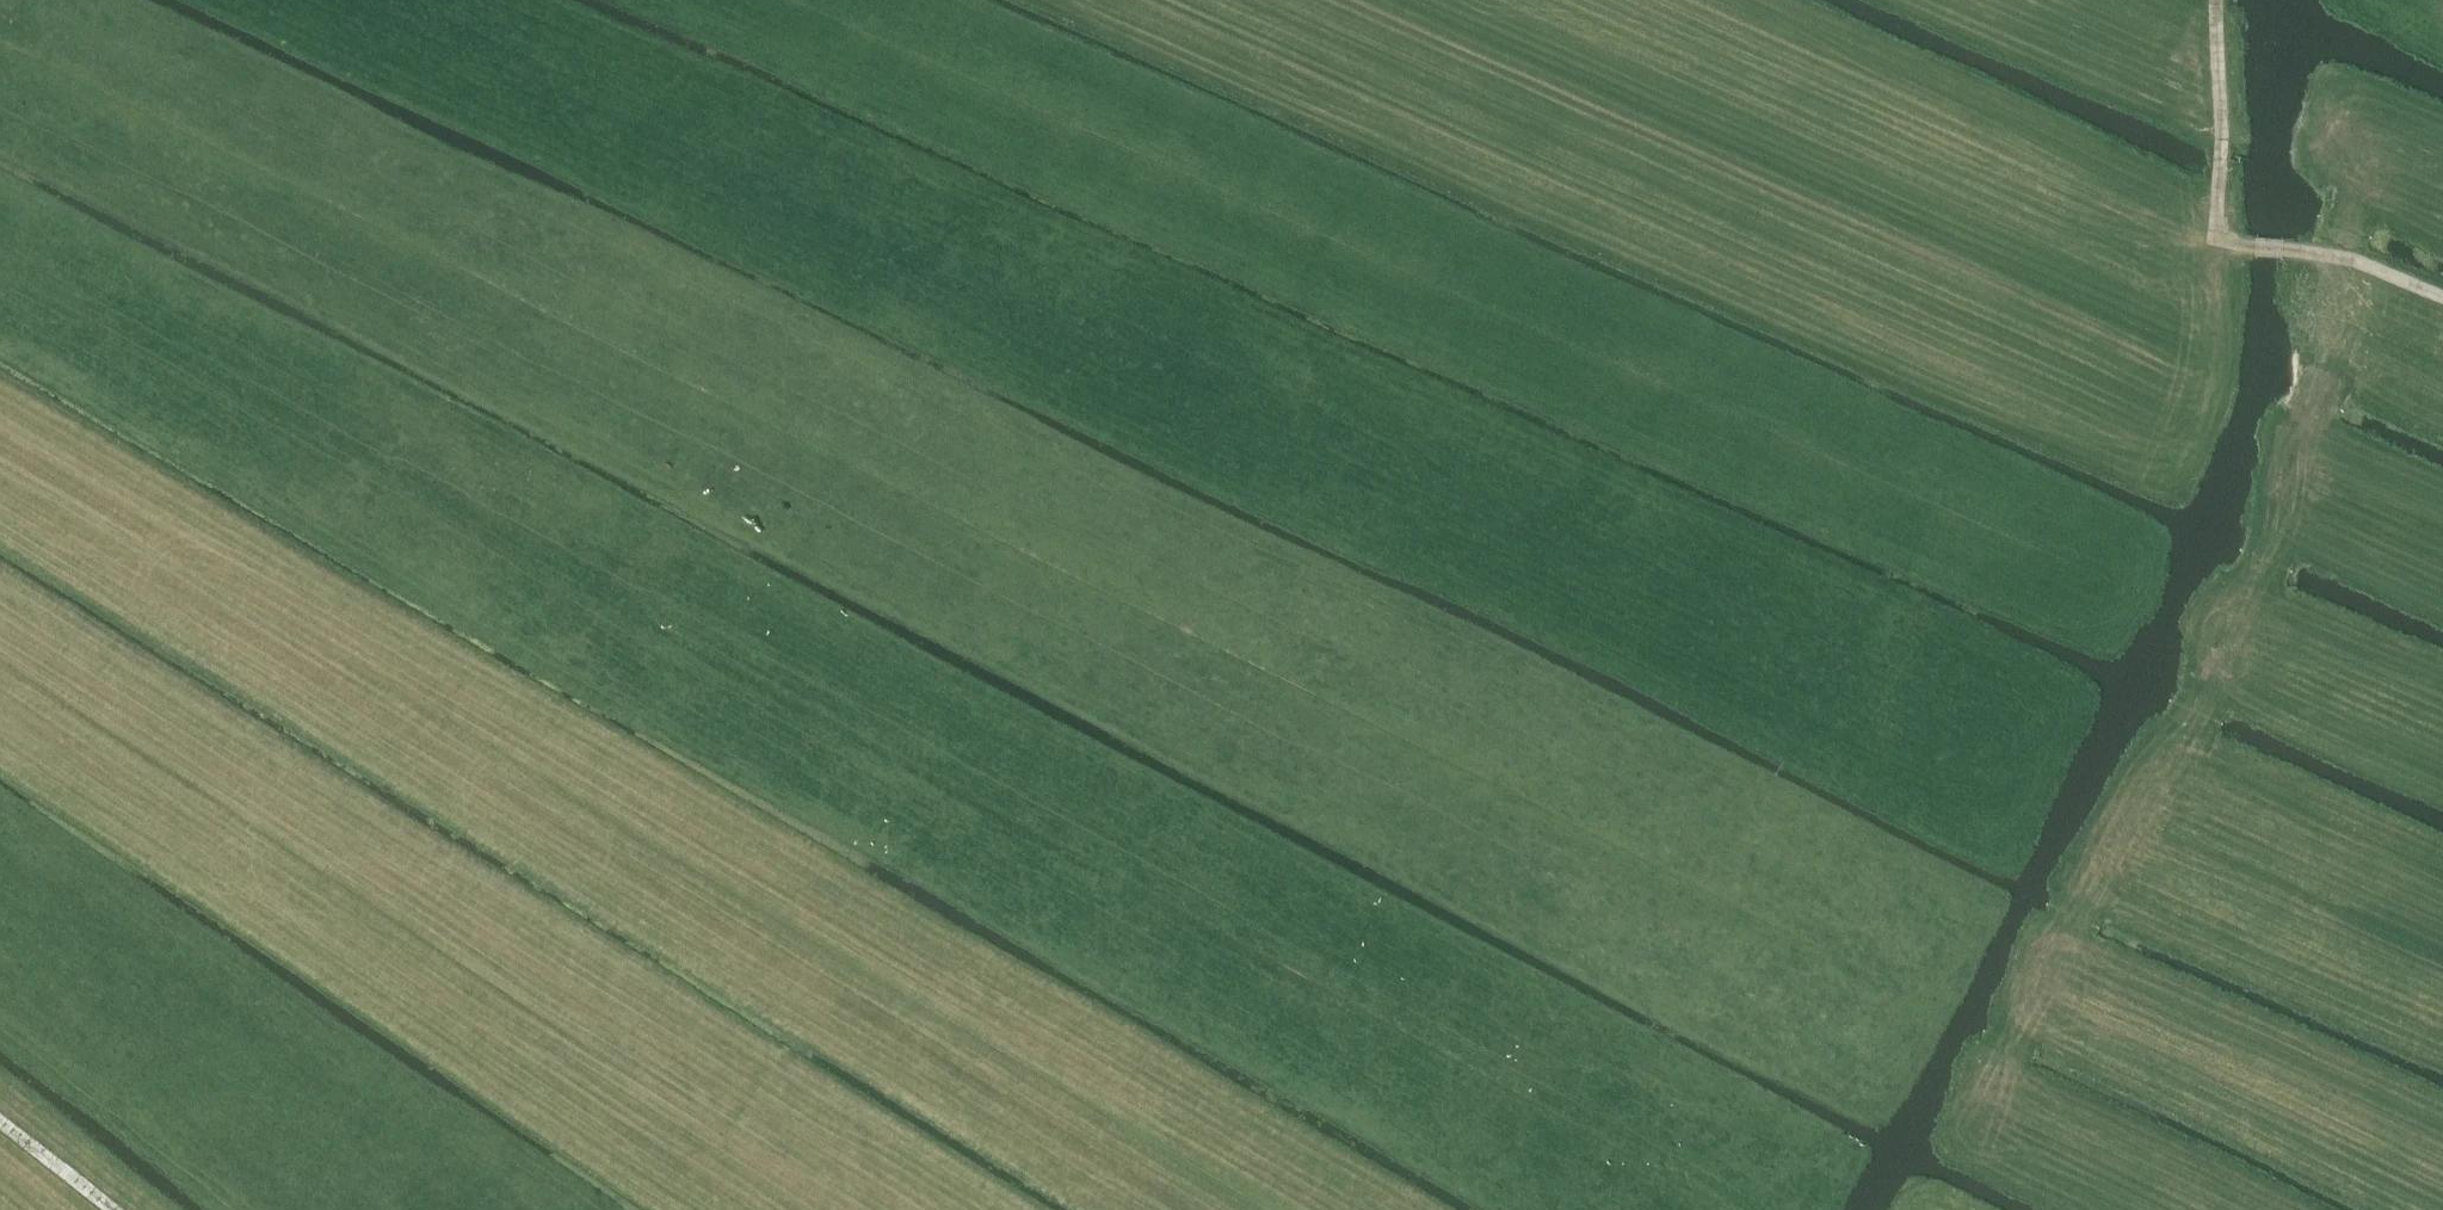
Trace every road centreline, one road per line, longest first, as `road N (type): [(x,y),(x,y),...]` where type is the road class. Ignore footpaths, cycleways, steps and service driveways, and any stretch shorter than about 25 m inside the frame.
road 1 (track): [(2218,0),(2221,226),(2242,233)]
road 2 (track): [(2442,289),(2340,246),(2242,233)]
road 3 (track): [(111,1209),(0,1123)]

